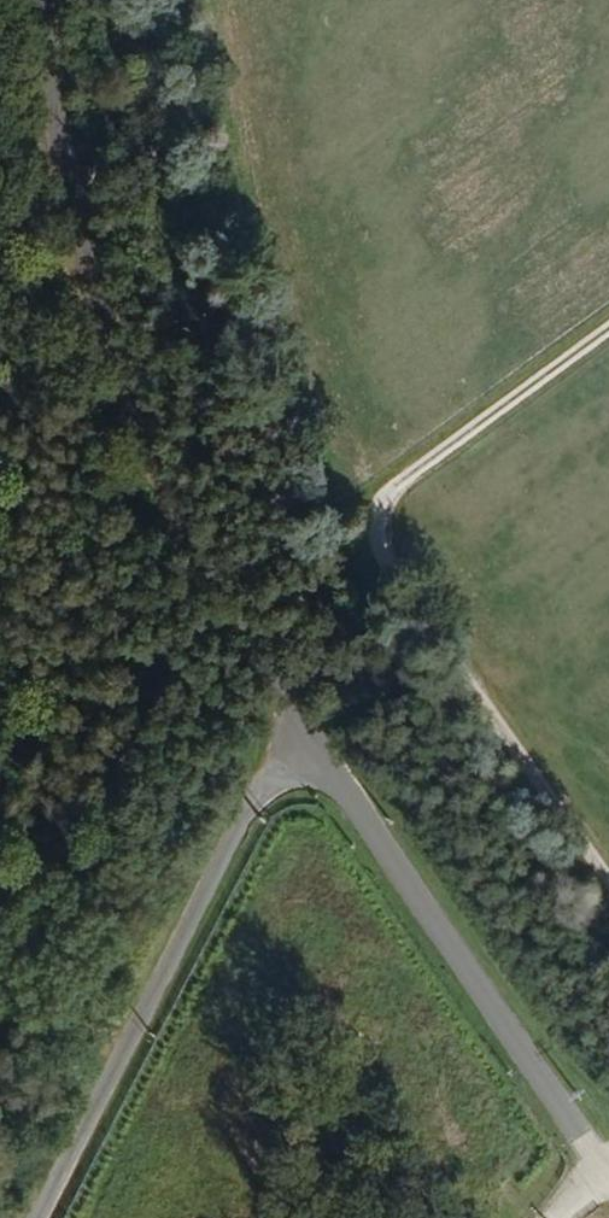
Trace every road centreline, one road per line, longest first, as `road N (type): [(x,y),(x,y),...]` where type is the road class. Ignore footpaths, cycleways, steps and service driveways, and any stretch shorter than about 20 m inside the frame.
road 1 (tertiary): [(309,738),(258,662),(136,416),(102,320),(62,158),(42,0)]
road 2 (track): [(608,327),(395,487),(376,521),(385,569),(608,883)]
road 3 (unclassified): [(37,1217),(250,800),(309,738)]
road 4 (tertiary): [(608,1179),(309,738)]

